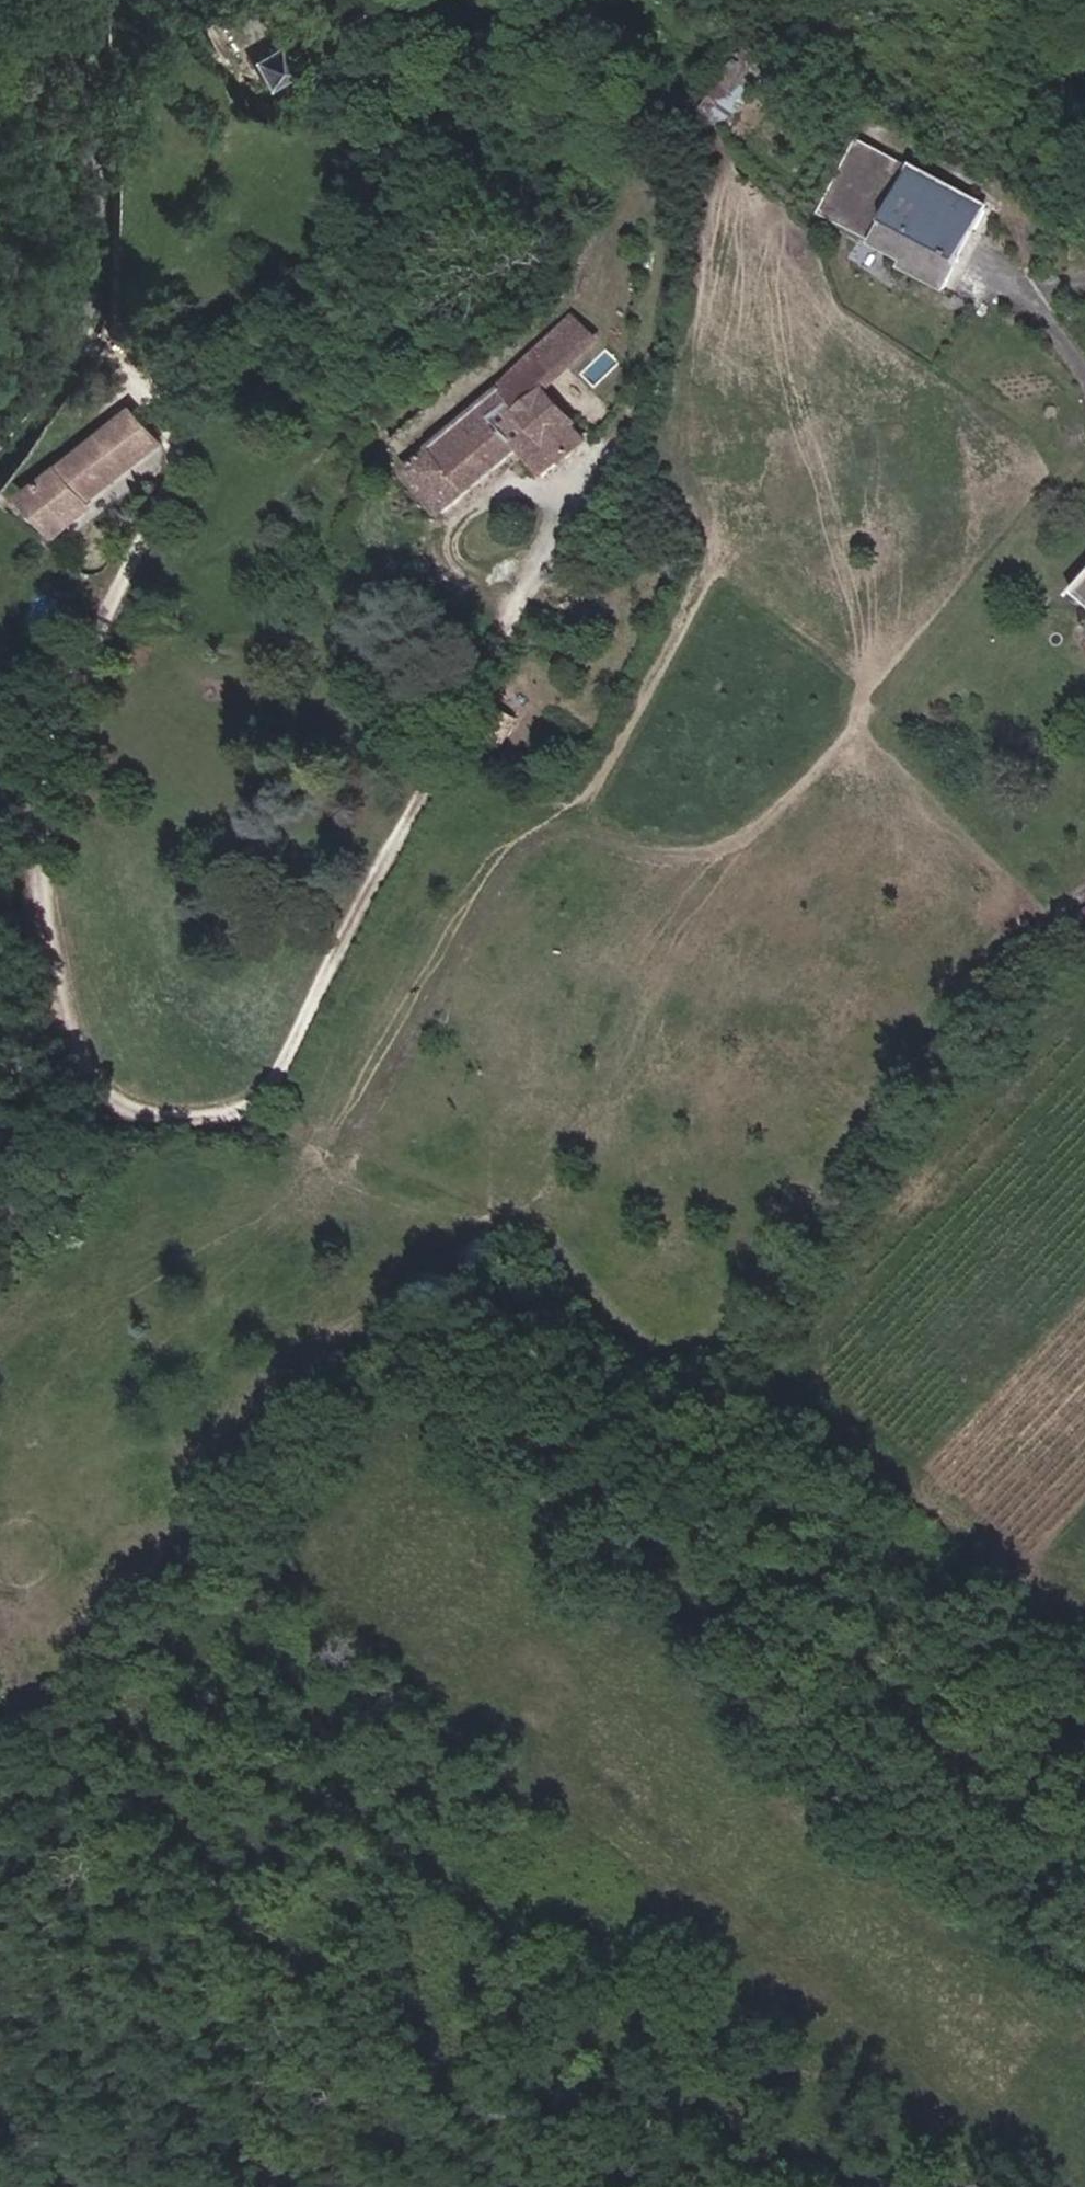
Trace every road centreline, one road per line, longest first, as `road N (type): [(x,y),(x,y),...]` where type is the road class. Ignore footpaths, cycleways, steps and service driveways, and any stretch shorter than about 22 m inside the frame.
road 1 (unclassified): [(86,0),(100,162),(89,313),(80,339),(0,445)]

